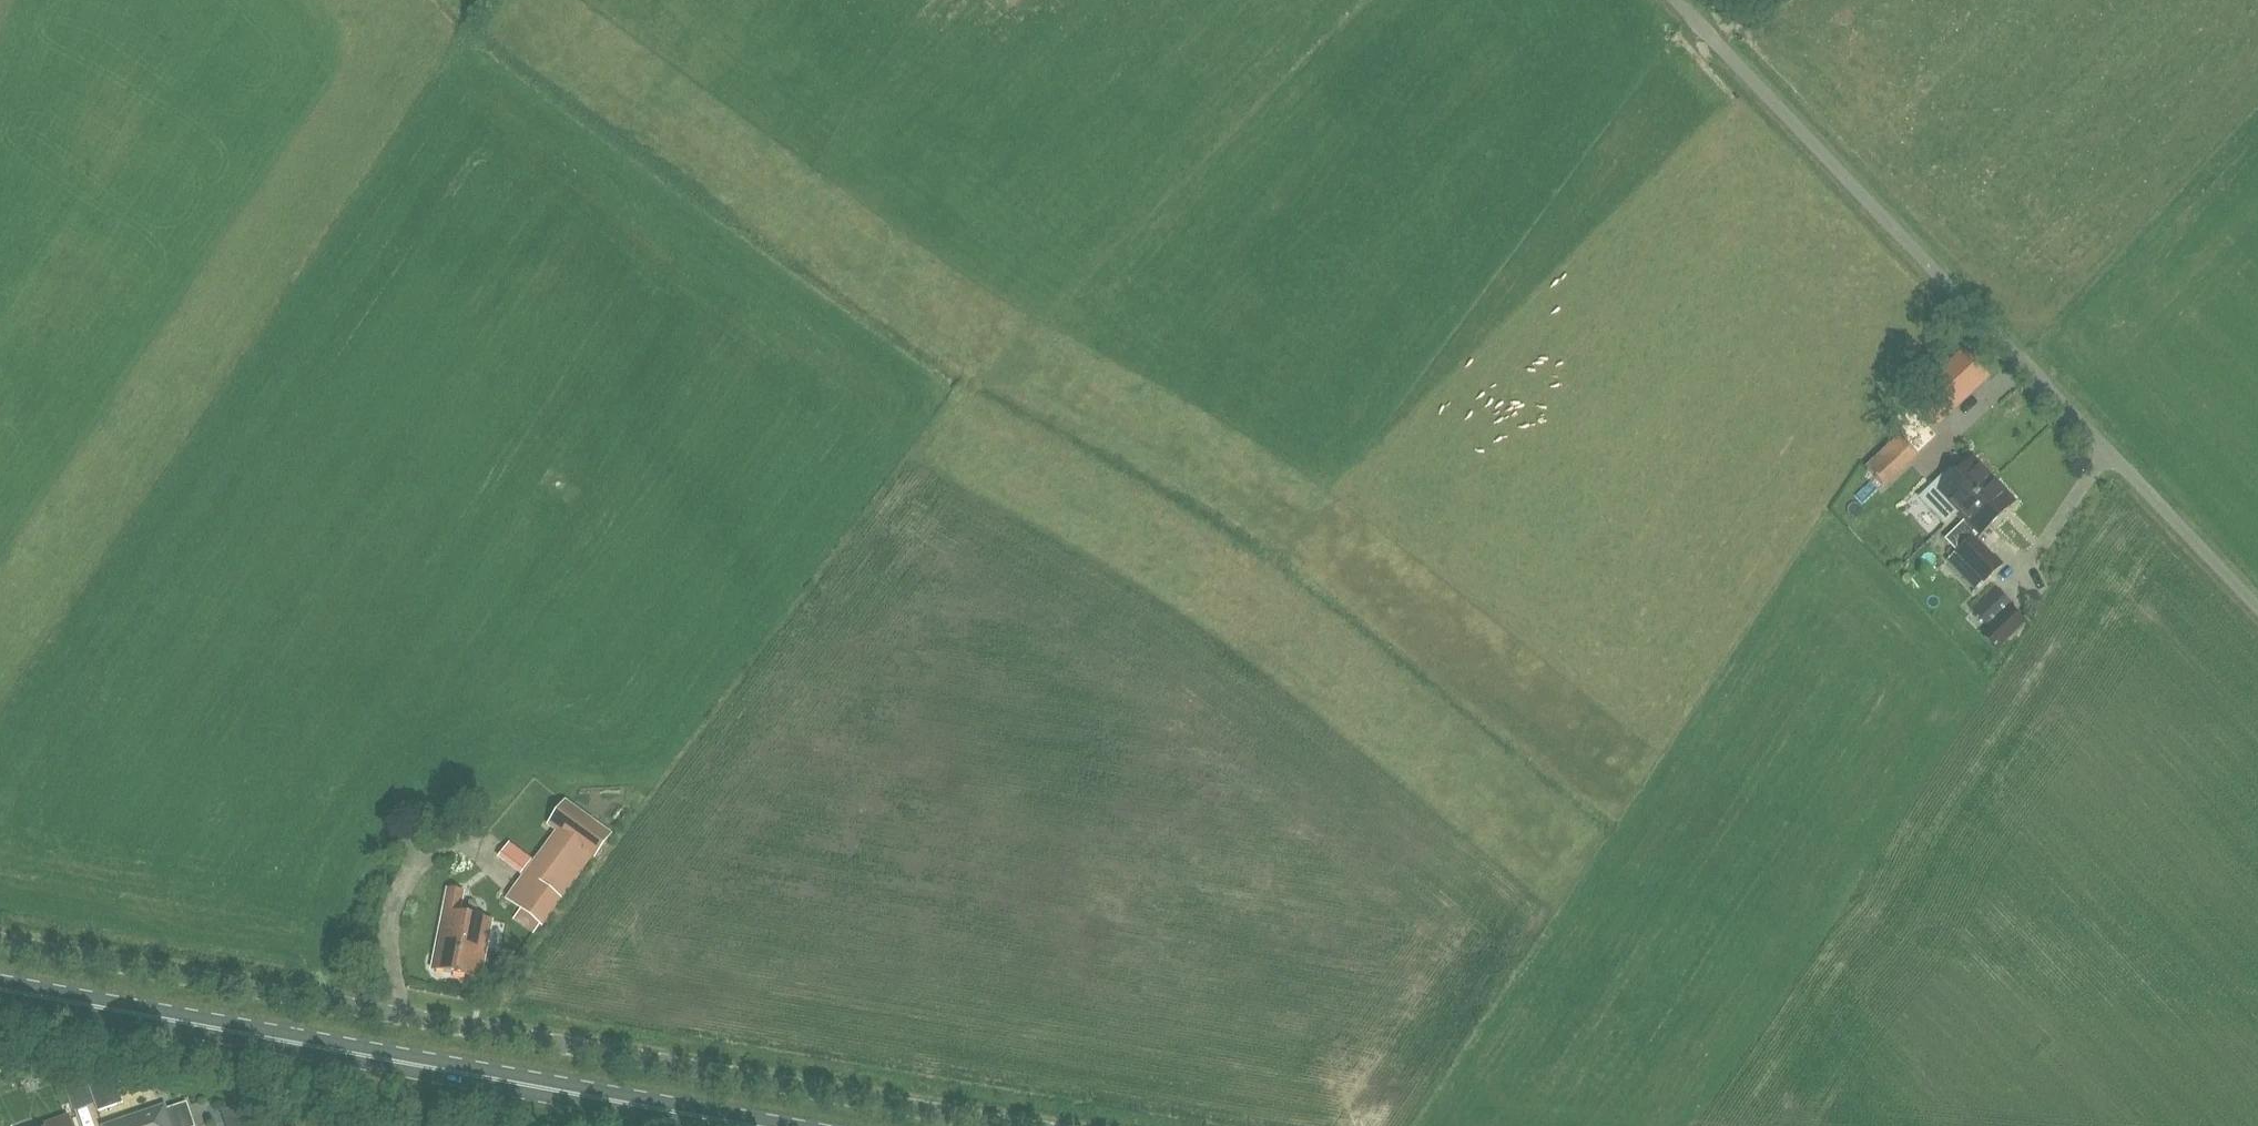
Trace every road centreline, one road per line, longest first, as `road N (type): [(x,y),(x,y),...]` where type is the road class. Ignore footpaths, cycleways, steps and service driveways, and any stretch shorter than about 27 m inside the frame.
road 1 (unclassified): [(1040,1125),(0,941)]
road 2 (unclassified): [(2257,609),(1673,0)]
road 3 (primary): [(754,1125),(0,991)]

